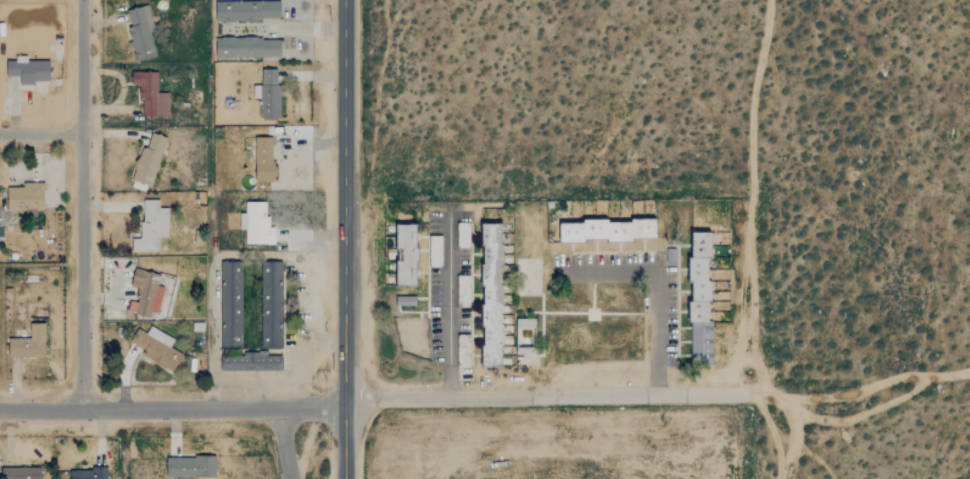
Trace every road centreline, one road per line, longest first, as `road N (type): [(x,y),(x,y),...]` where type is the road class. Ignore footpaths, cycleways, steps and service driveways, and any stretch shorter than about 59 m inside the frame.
road 1 (secondary): [(346,0),(346,478)]
road 2 (residential): [(81,410),(85,0)]
road 3 (residential): [(749,395),(346,402)]
road 4 (residential): [(346,402),(0,411)]
road 5 (track): [(969,380),(749,395)]

